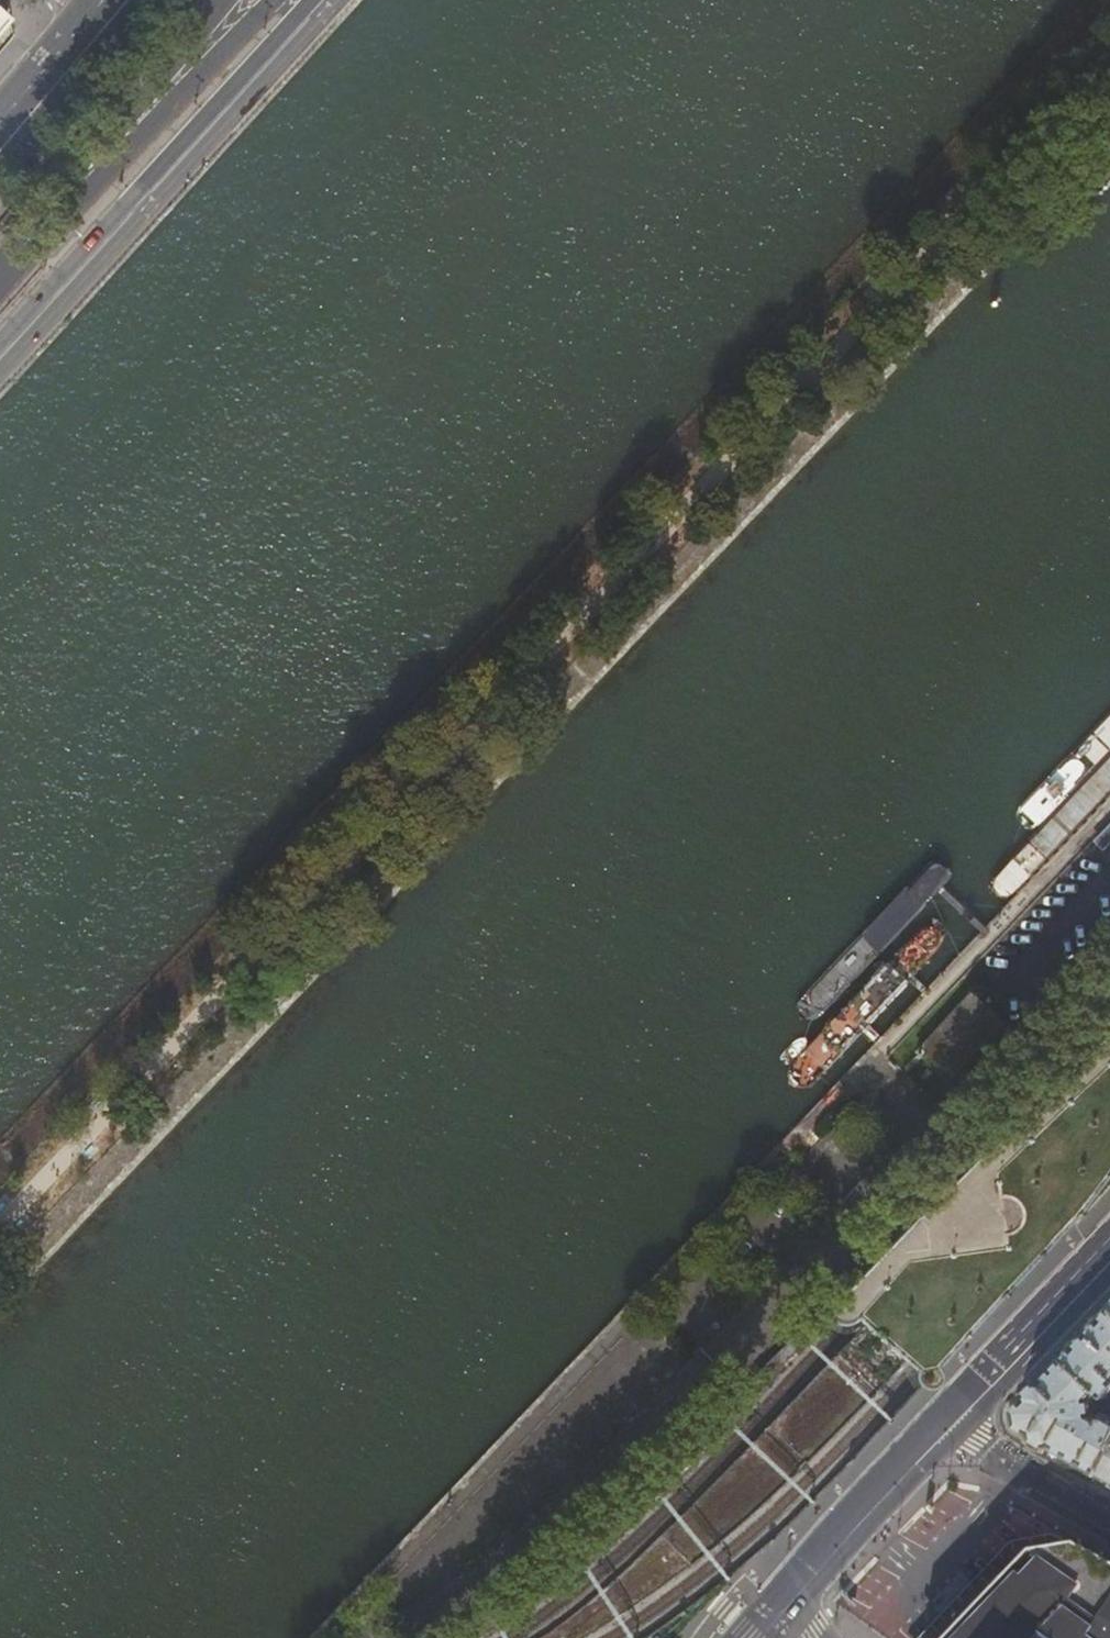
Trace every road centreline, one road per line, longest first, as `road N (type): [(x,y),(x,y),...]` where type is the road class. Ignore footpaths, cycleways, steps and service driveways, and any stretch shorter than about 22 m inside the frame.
road 1 (primary): [(0,341),(312,0)]
road 2 (primary): [(75,194),(273,0)]
road 3 (primary): [(1109,1245),(944,1429)]
road 4 (secondary): [(75,194),(223,0)]
road 5 (primary): [(944,1429),(783,1603)]
road 6 (residential): [(1109,1522),(944,1429)]
road 7 (primary): [(90,16),(0,123)]

